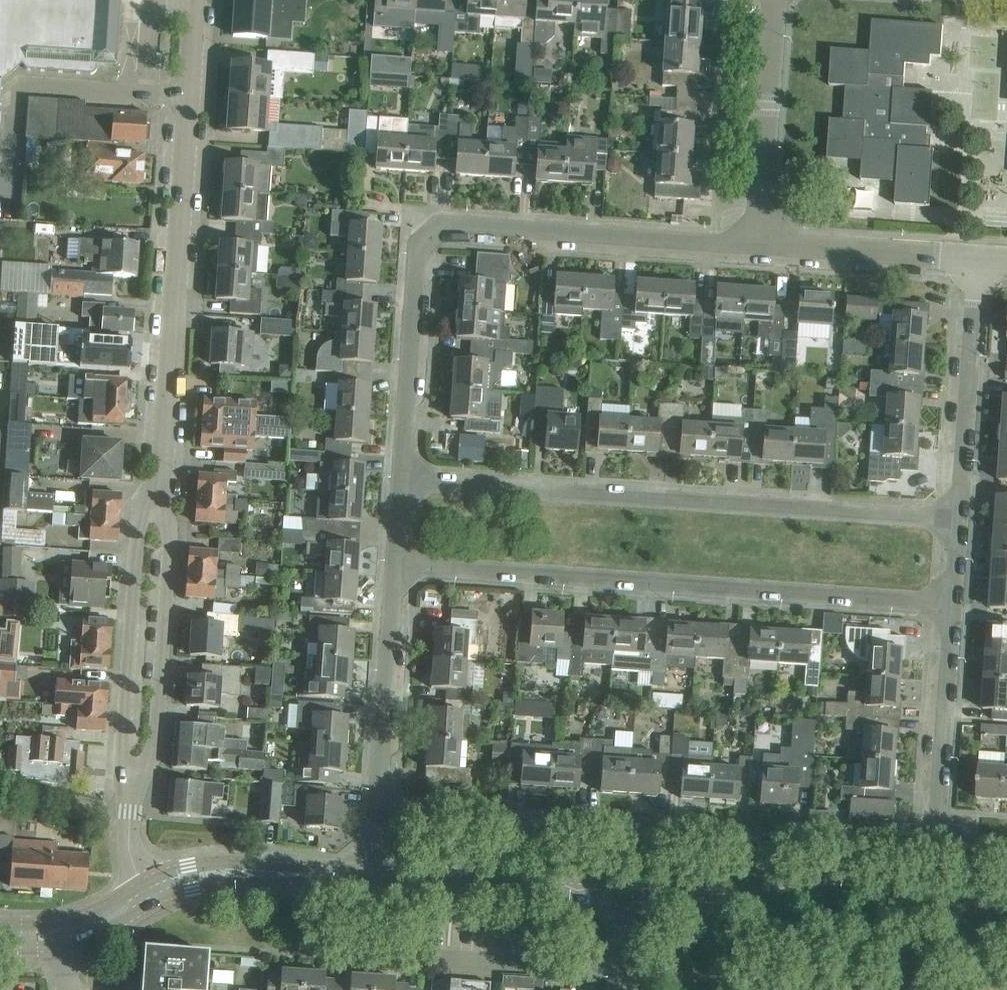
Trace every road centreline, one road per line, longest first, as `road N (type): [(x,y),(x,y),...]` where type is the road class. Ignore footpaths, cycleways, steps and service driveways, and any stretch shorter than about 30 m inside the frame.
road 1 (residential): [(401,479),(417,249),(444,224),(760,245)]
road 2 (residential): [(953,603),(395,563)]
road 3 (residential): [(959,519),(401,479)]
road 4 (residential): [(935,853),(378,812)]
road 5 (tertiary): [(160,502),(194,0)]
road 6 (tertiary): [(160,502),(140,523),(122,750),(132,786)]
road 7 (tertiary): [(132,786),(155,745),(170,527),(160,502)]
road 8 (residential): [(959,519),(977,258)]
road 9 (residential): [(935,853),(953,603)]
road 10 (secondary): [(374,879),(624,895)]
road 11 (residential): [(378,812),(395,563)]
road 12 (unclassified): [(760,245),(775,0)]
road 13 (secondary): [(141,892),(239,871),(374,879)]
road 14 (secondary): [(716,902),(758,925),(816,936),(936,918)]
road 15 (secondary): [(936,918),(836,889),(716,902)]
road 16 (residential): [(977,258),(760,245)]
road 17 (residential): [(619,970),(416,956)]

